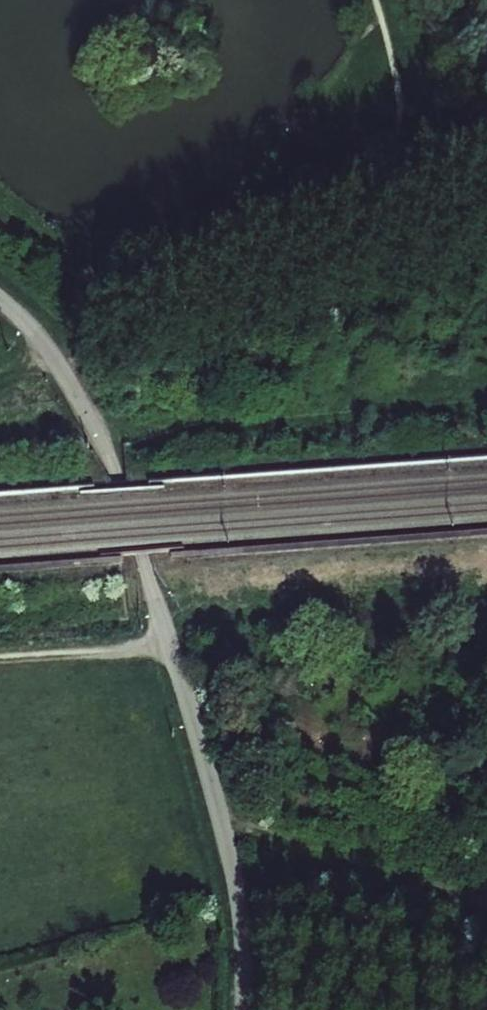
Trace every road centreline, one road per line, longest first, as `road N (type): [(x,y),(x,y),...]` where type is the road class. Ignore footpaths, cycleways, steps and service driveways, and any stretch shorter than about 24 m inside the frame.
road 1 (residential): [(0,300),(57,362),(118,477),(229,850),(240,906),(242,1009)]
road 2 (track): [(486,158),(410,0)]
road 3 (track): [(170,647),(0,660)]

